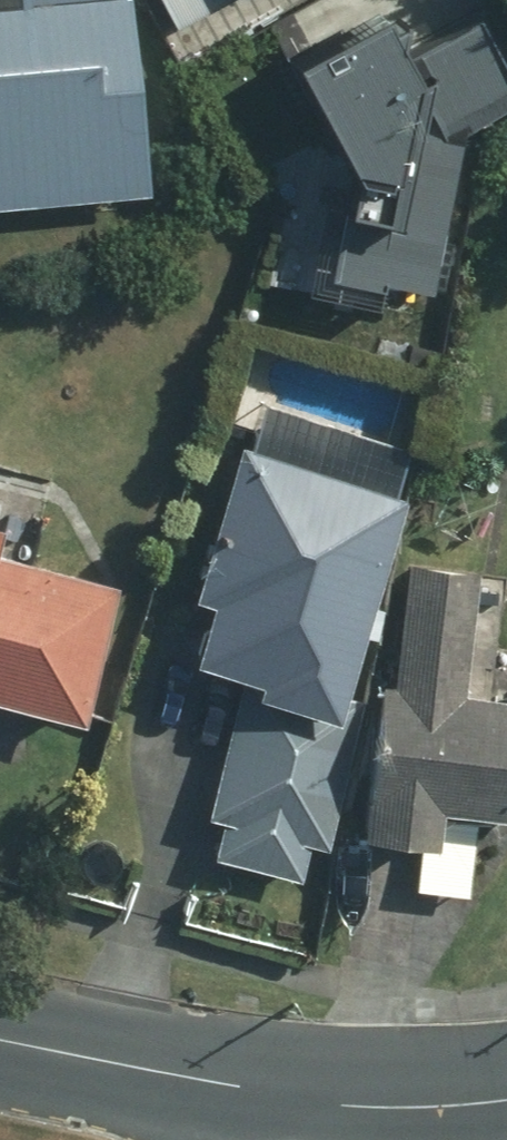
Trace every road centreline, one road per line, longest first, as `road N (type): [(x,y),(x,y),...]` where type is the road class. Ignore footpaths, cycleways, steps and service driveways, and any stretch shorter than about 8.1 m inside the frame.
road 1 (secondary): [(0,1039),(301,1100)]
road 2 (secondary): [(301,1100),(388,1108),(506,1099)]

